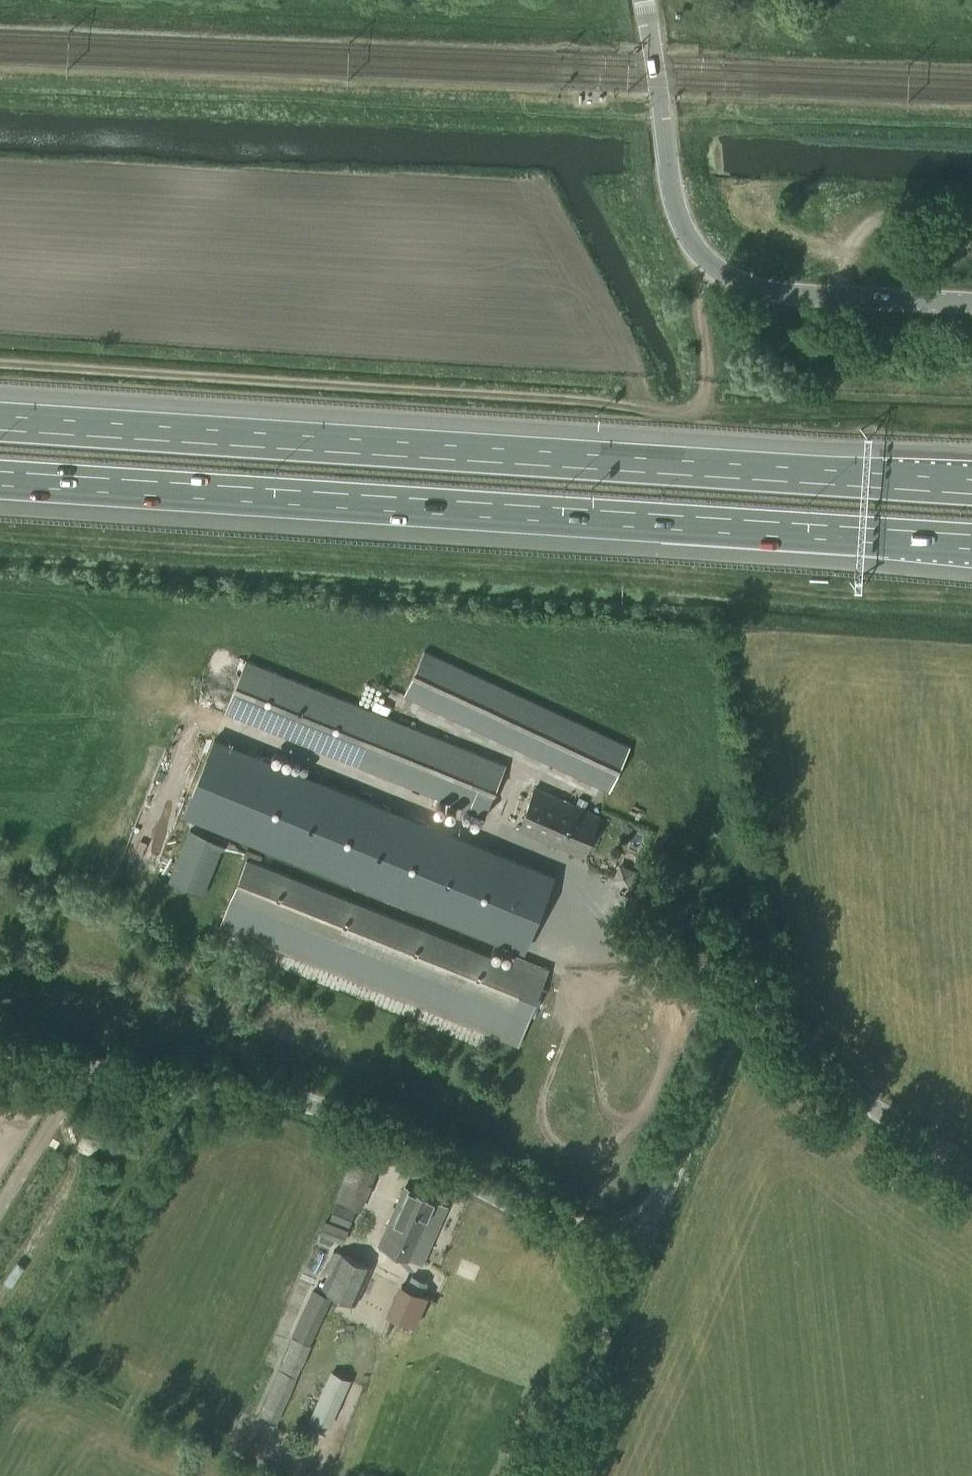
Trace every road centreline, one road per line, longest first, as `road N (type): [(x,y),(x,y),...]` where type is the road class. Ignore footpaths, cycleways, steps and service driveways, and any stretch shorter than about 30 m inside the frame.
road 1 (motorway): [(971,485),(0,422)]
road 2 (motorway): [(0,480),(971,543)]
road 3 (track): [(708,261),(705,385),(695,408),(682,412),(0,364)]
road 4 (unclassified): [(631,1232),(555,1225),(332,1112),(84,1072),(0,1049)]
road 5 (unclassified): [(971,304),(754,290),(708,261),(686,239),(674,200),(644,0)]
road 6 (unclassified): [(971,1171),(857,1098),(800,1043),(775,1026),(745,1022),(731,1035),(667,1184),(631,1232)]
road 7 (track): [(971,130),(661,113)]
road 8 (unclassified): [(631,1232),(621,1275),(531,1475)]
road 9 (track): [(971,204),(885,218),(857,237),(845,263)]
road 10 (track): [(845,263),(778,228),(745,193)]

